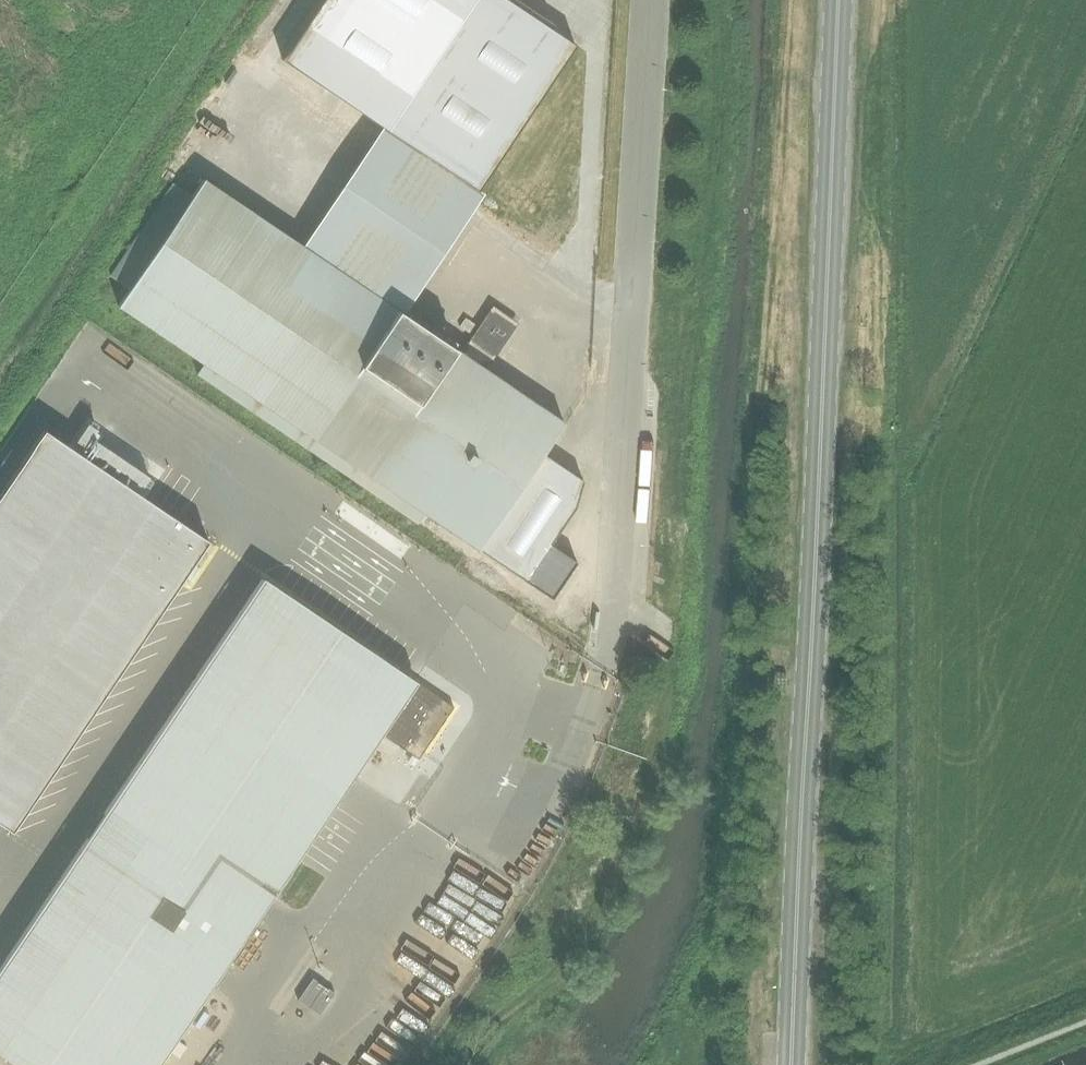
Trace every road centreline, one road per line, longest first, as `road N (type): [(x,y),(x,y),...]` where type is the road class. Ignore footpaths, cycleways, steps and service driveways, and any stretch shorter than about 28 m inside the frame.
road 1 (primary): [(838,0),(792,1064)]
road 2 (unclassified): [(599,667),(617,580),(652,0)]

